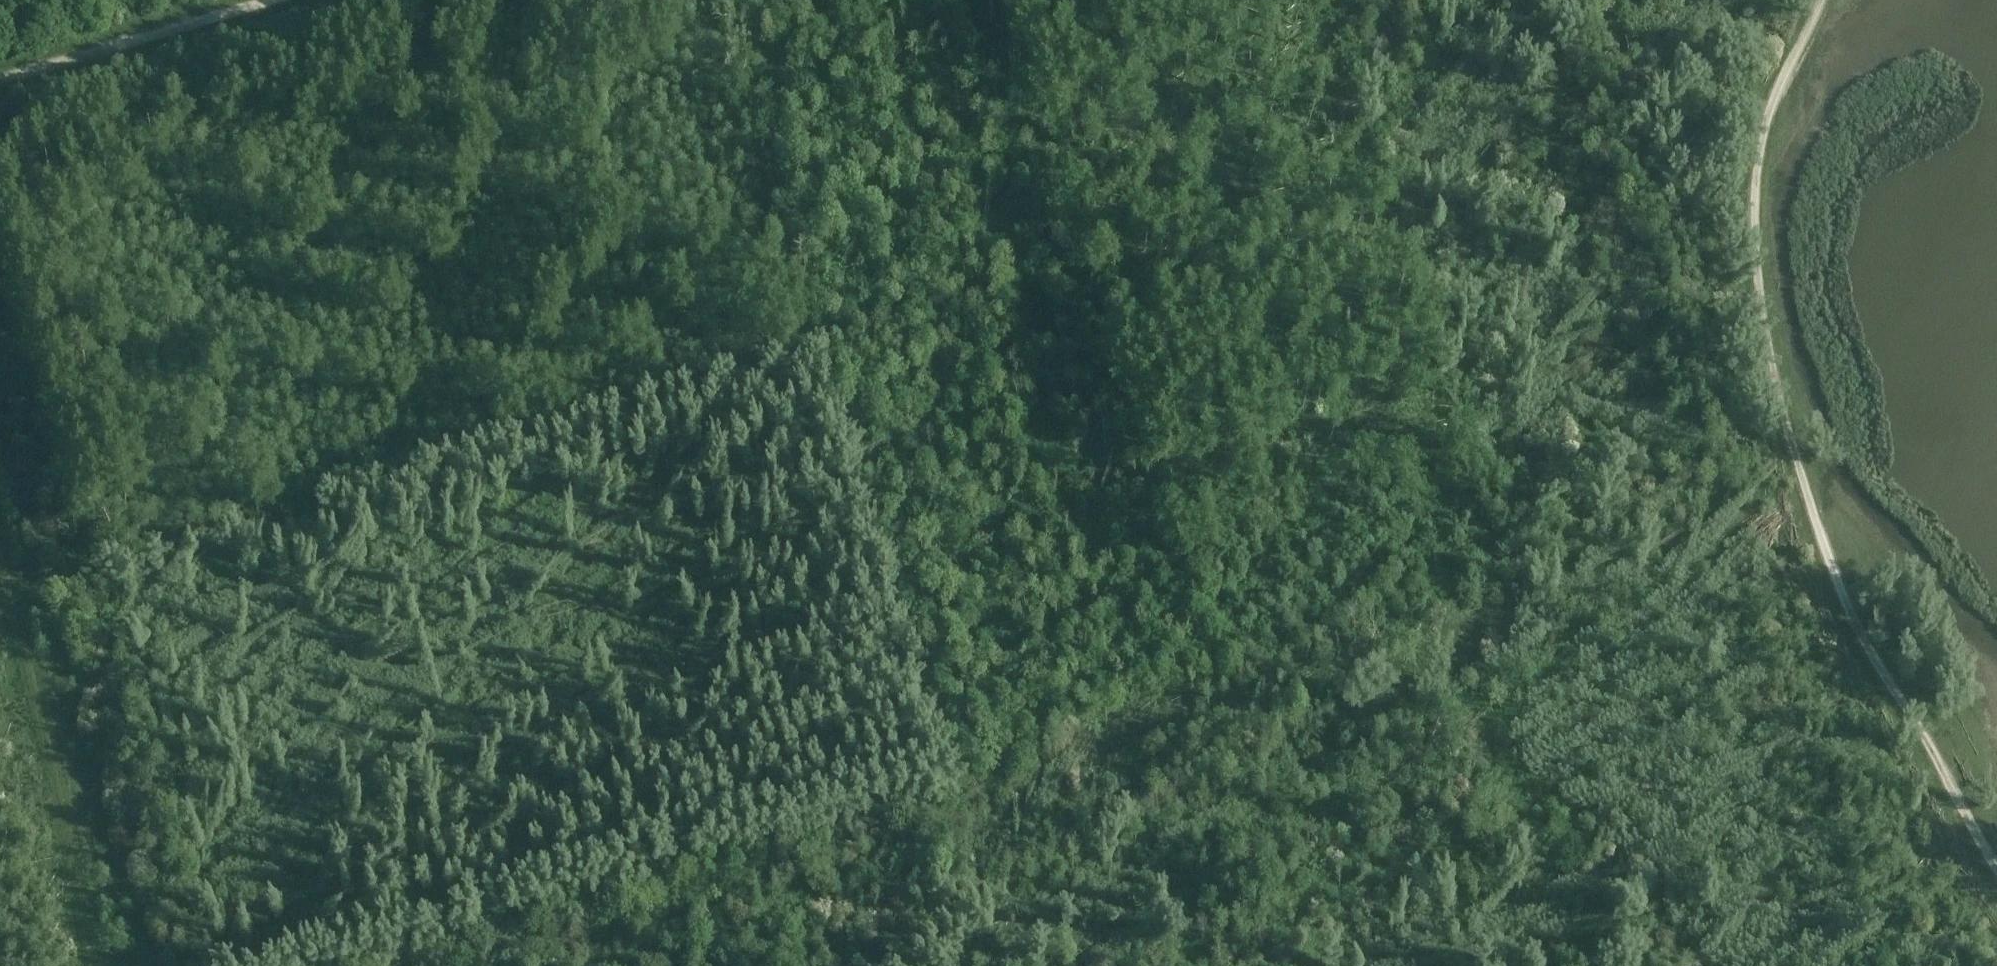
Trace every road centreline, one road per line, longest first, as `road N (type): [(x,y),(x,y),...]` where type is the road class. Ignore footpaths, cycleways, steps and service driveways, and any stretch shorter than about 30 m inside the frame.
road 1 (track): [(1814,0),(1741,177),(1727,247),(1765,401),(1823,568),(1996,867)]
road 2 (track): [(0,629),(95,965)]

